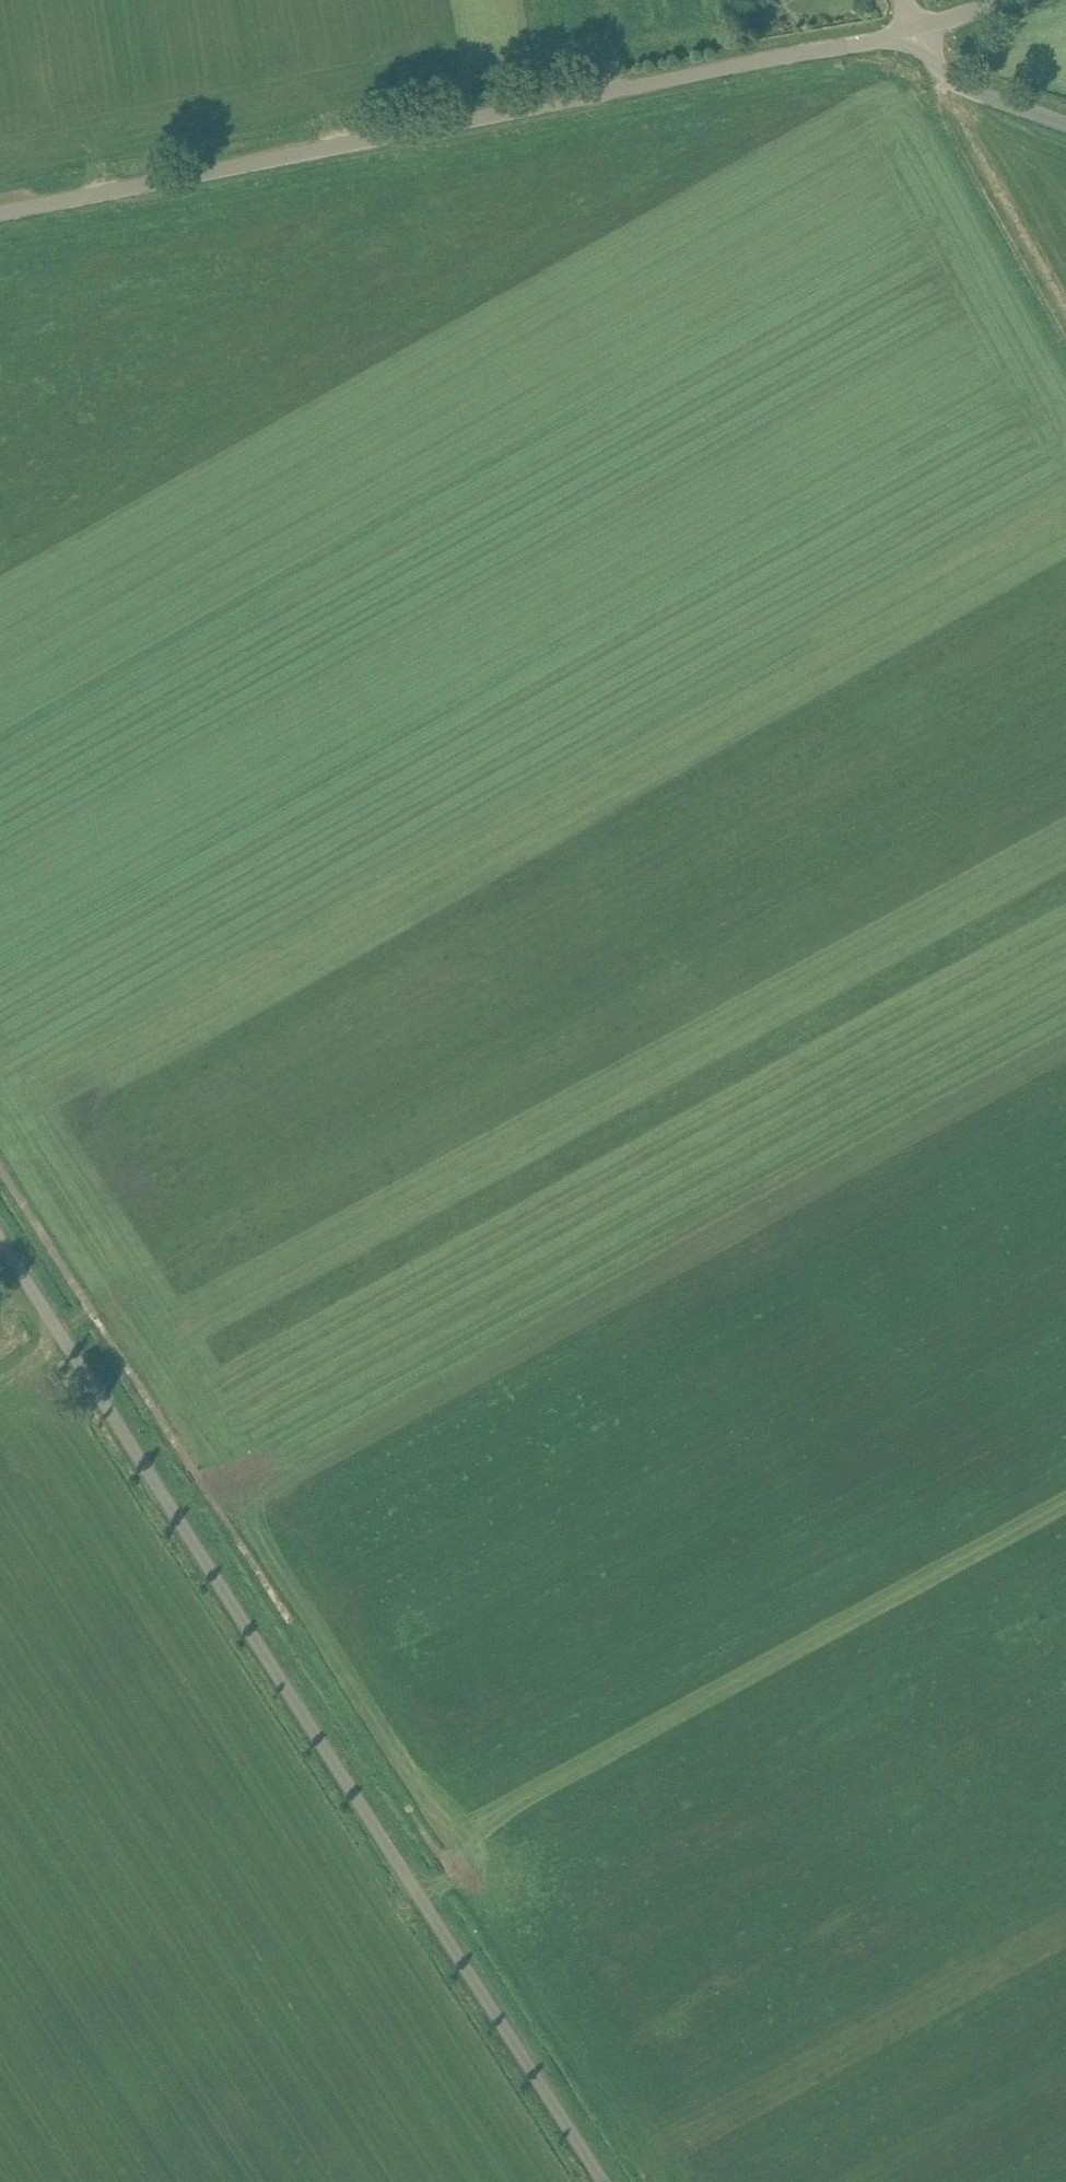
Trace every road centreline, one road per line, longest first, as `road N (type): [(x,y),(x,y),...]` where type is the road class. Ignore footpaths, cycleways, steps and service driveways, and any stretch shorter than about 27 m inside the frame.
road 1 (unclassified): [(604,2181),(0,1238)]
road 2 (unclassified): [(0,211),(919,31)]
road 3 (track): [(1065,330),(955,130),(938,90),(940,72)]
road 4 (unclassified): [(1065,125),(940,72),(919,31)]

